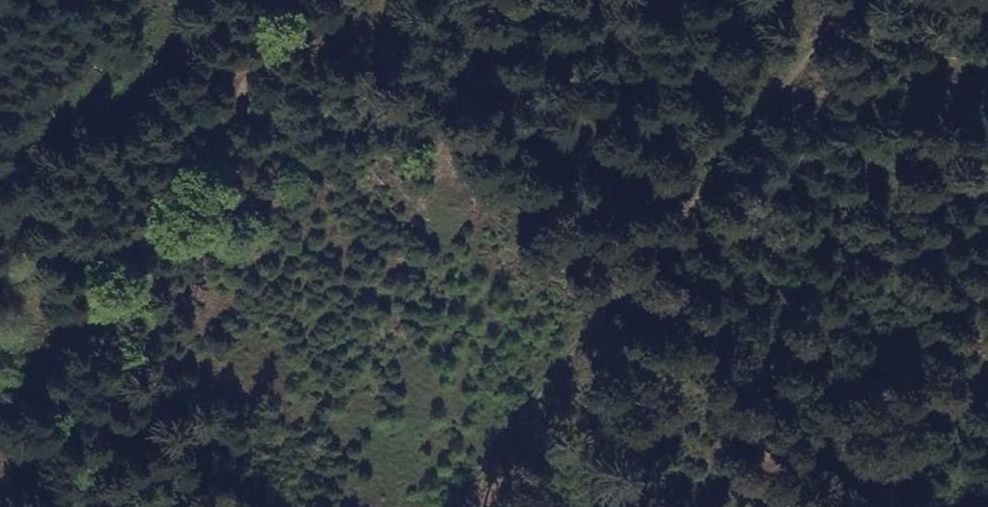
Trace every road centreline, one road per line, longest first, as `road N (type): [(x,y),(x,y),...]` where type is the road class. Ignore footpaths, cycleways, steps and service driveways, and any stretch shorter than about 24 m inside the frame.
road 1 (track): [(846,0),(543,347),(463,506)]
road 2 (track): [(0,371),(33,364),(75,326),(158,228),(305,0)]

